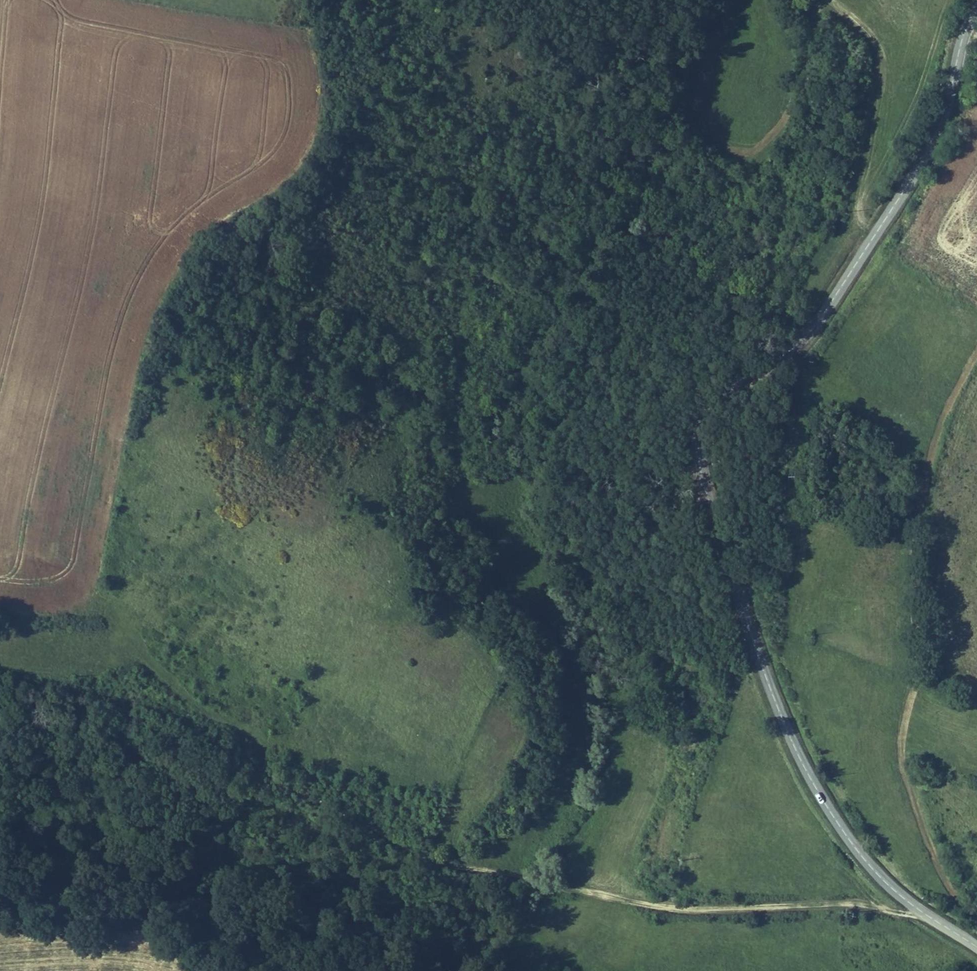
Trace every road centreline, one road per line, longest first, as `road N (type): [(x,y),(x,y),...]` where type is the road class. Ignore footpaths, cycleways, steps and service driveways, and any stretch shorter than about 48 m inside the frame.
road 1 (tertiary): [(976,947),(870,866),(819,792),(743,612),(698,447),(714,401),(818,322),(909,181),(934,138),(976,12)]
road 2 (track): [(919,910),(660,907),(421,859),(251,766),(121,712),(0,692)]

